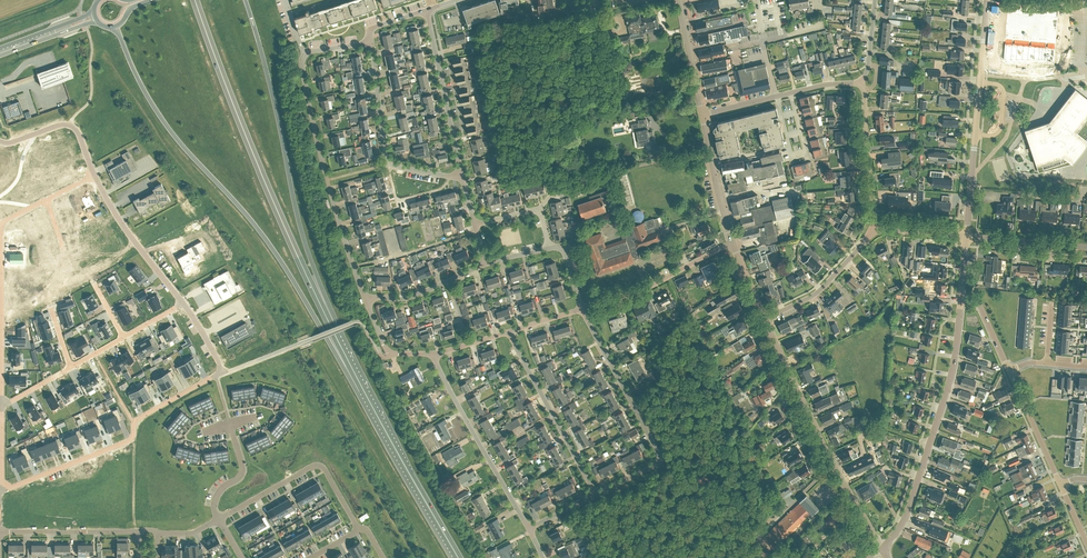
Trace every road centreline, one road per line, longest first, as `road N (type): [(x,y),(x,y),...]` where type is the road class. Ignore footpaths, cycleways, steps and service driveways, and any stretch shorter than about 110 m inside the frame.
road 1 (trunk): [(115,27),(156,111),(264,237),(364,390)]
road 2 (trunk): [(333,331),(195,0)]
road 3 (trunk): [(333,331),(245,0)]
road 4 (residential): [(1,406),(1,478),(12,487),(129,440),(136,419),(223,371)]
road 5 (tertiary): [(883,547),(905,518),(946,392),(961,297)]
road 6 (unclassified): [(883,547),(764,319)]
road 7 (residential): [(366,298),(314,128),(306,54)]
road 8 (residential): [(595,495),(660,459),(582,309)]
road 9 (tertiary): [(966,236),(987,0)]
road 10 (residential): [(529,528),(435,354)]
road 11 (residential): [(462,175),(389,163),(371,41)]
road 12 (trunk): [(459,557),(364,390)]
road 13 (residential): [(219,519),(319,465),(360,529)]
road 14 (residential): [(595,495),(509,332)]
road 15 (residential): [(0,228),(1,406)]
road 16 (residential): [(462,175),(427,11)]
road 17 (residential): [(582,309),(646,288),(732,244)]
road 18 (residential): [(702,114),(828,83),(858,84)]
road 19 (residential): [(94,174),(181,300)]
road 20 (residential): [(872,228),(858,84)]
road 21 (residential): [(764,319),(816,292),(872,228)]
road 22 (residential): [(136,531),(0,532)]
road 23 (unclassified): [(732,244),(702,114)]
road 24 (unclassified): [(1061,485),(1009,370)]
road 25 (residential): [(366,298),(411,297),(485,264)]
road 26 (unclassified): [(1086,247),(966,236)]

